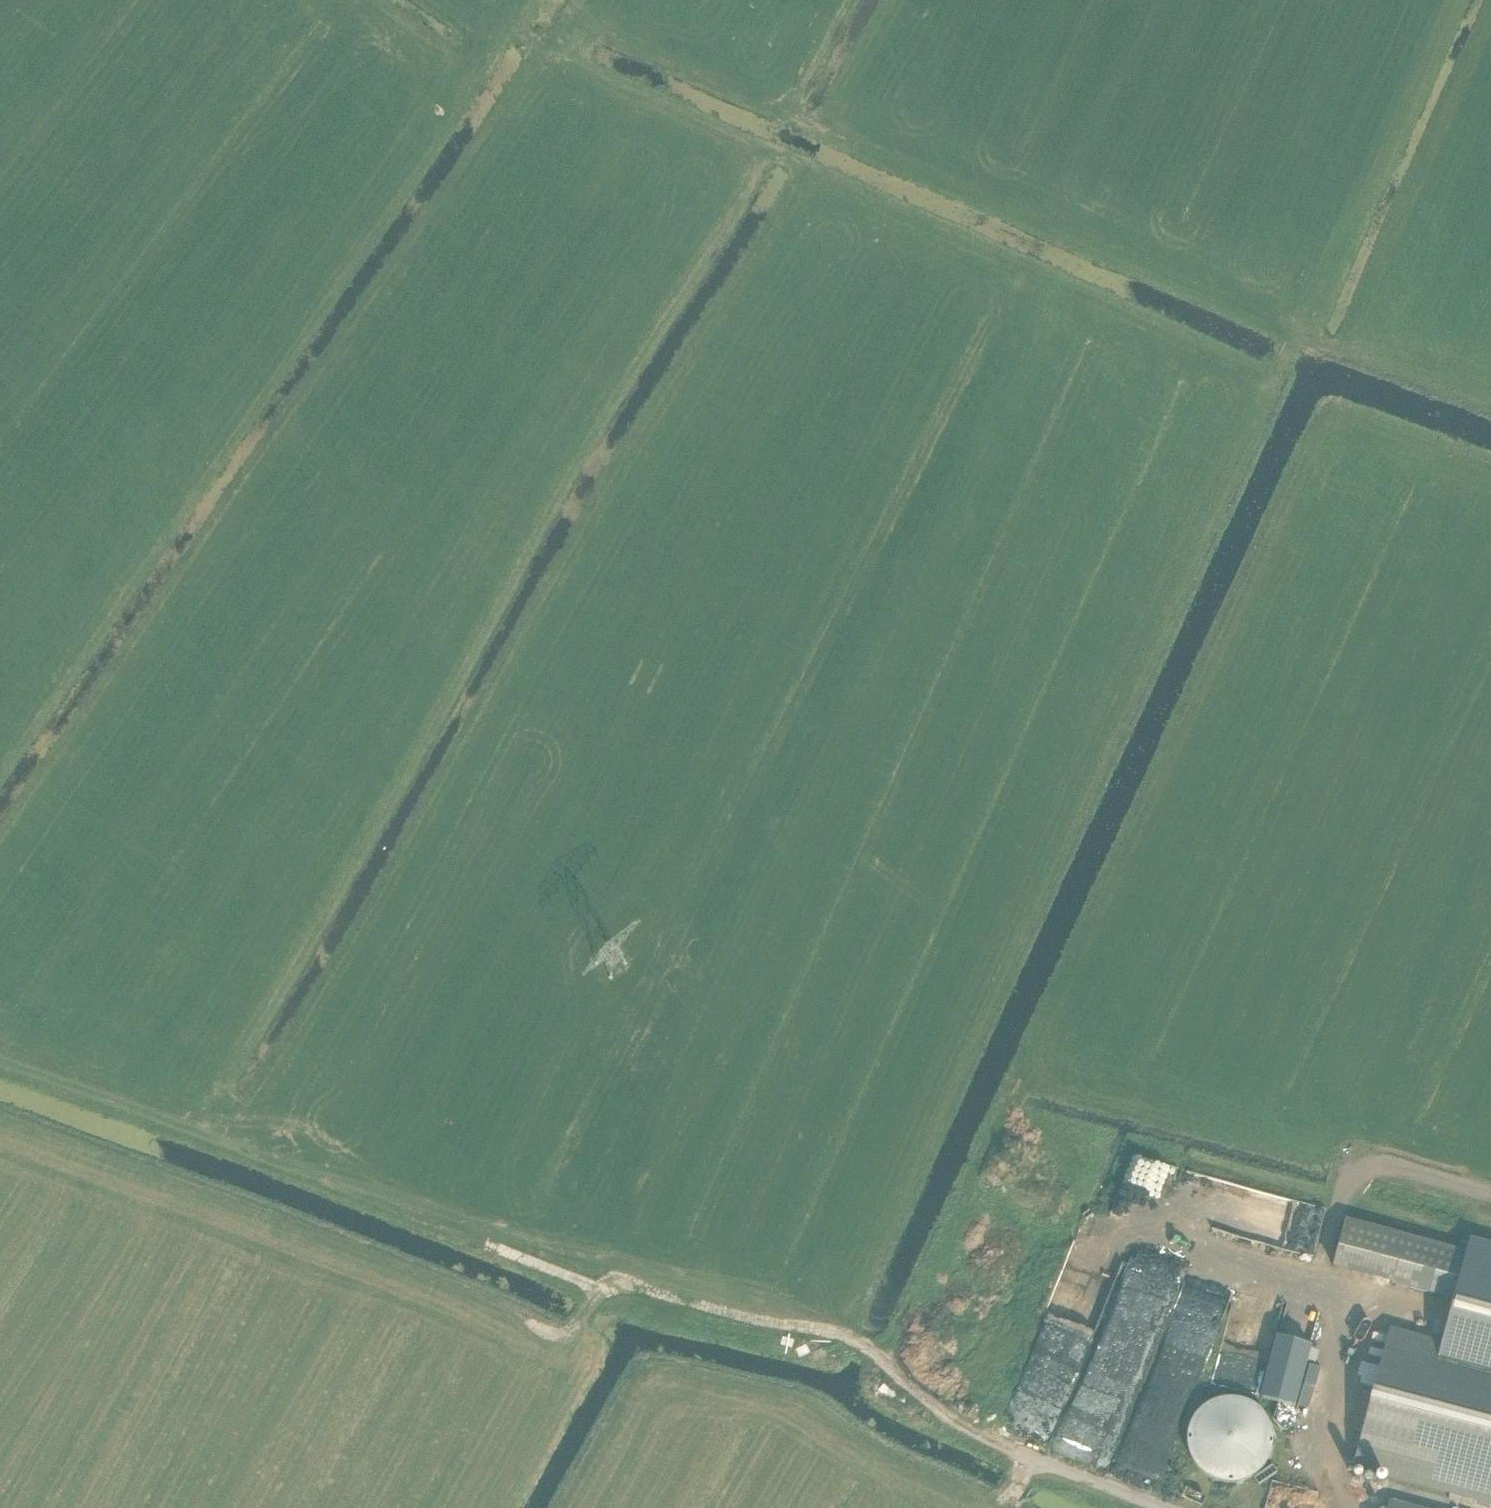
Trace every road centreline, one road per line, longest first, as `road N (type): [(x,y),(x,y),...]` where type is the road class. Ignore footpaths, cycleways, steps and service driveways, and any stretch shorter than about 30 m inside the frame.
road 1 (track): [(1490,1193),(1370,1164),(1347,1188),(1318,1274)]

